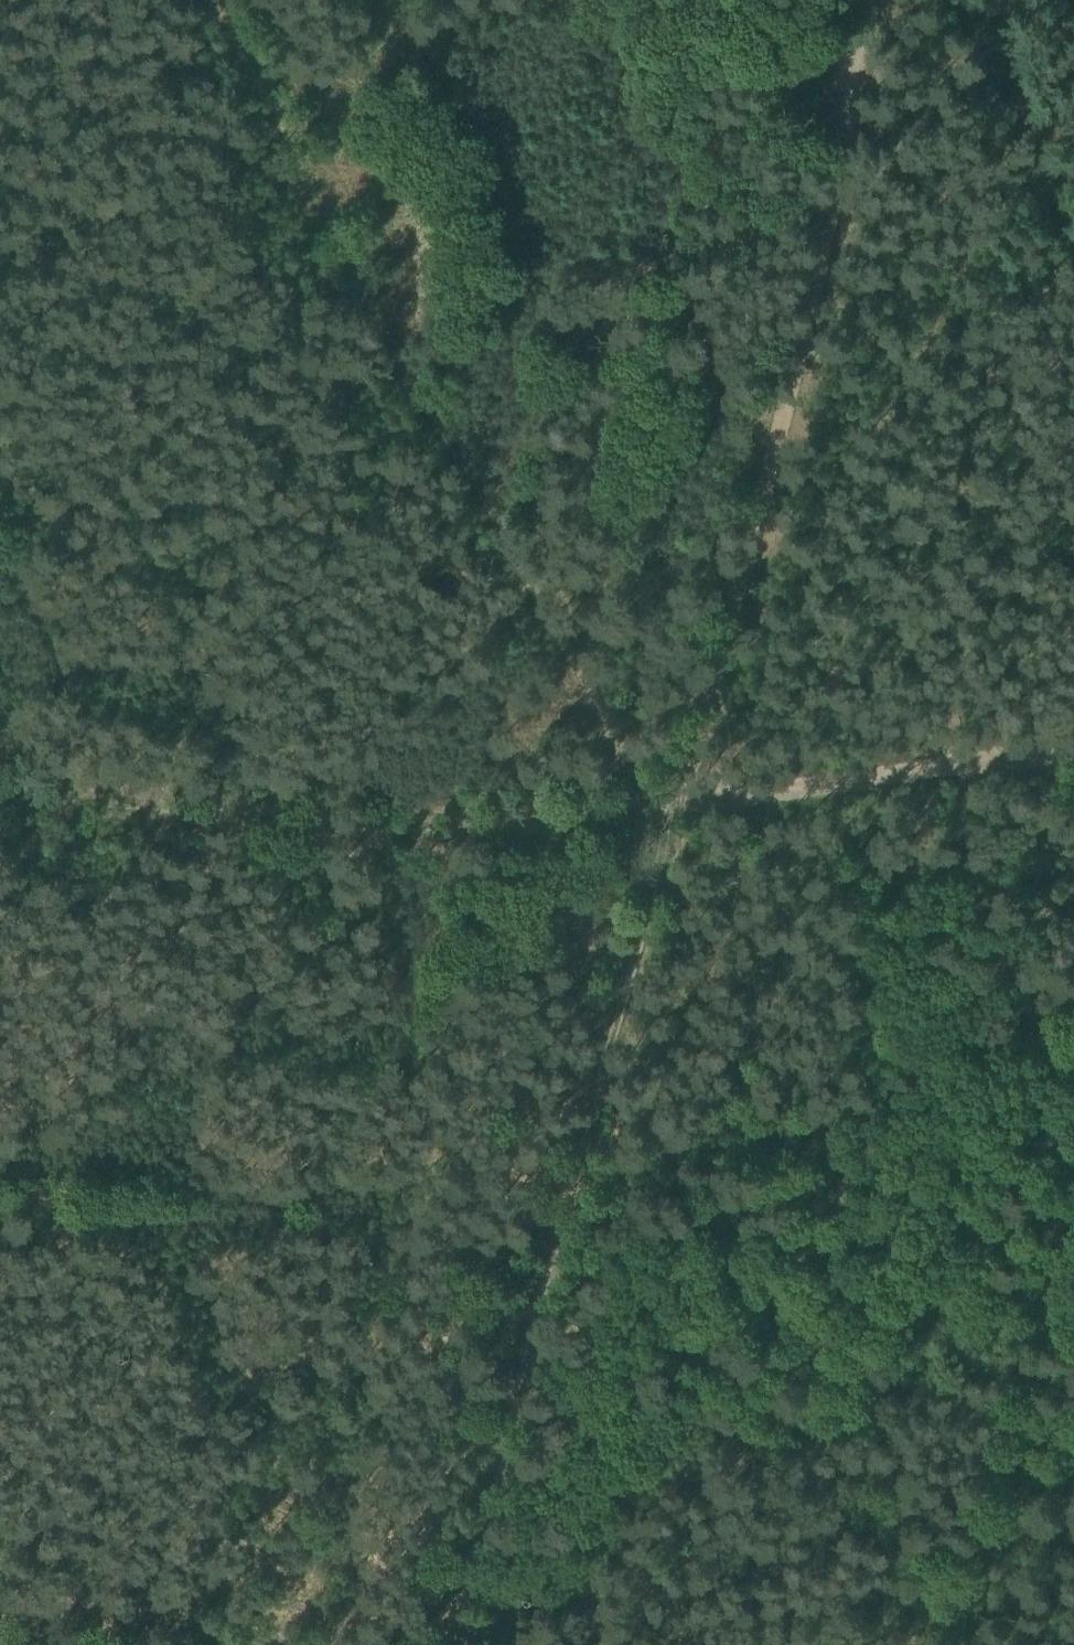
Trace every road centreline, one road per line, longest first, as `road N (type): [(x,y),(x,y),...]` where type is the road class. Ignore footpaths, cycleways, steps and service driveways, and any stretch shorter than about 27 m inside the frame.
road 1 (track): [(453,1644),(531,1270),(687,794)]
road 2 (track): [(687,794),(681,761),(852,0)]
road 3 (track): [(0,788),(252,820),(445,826),(687,794)]
road 4 (track): [(687,794),(722,803),(1073,745)]

